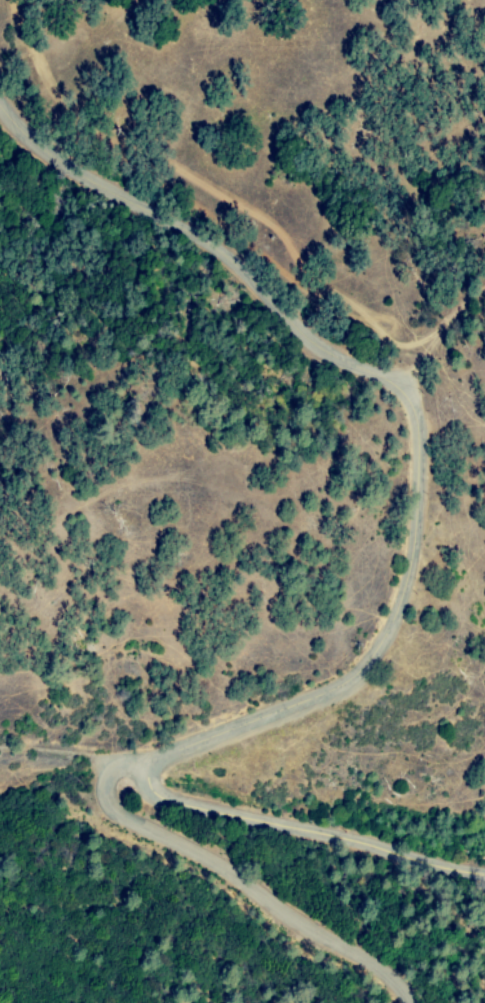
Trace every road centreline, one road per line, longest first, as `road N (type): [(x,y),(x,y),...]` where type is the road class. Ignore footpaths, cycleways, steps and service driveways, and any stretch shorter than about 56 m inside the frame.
road 1 (residential): [(484,872),(158,796),(152,775),(159,764),(338,691),(375,658),(410,581),(419,427),(397,393),(65,166),(0,102)]
road 2 (residential): [(156,769),(115,768),(105,786),(112,808),(367,965),(406,1002)]
road 3 (residential): [(400,396),(420,356),(484,287)]

